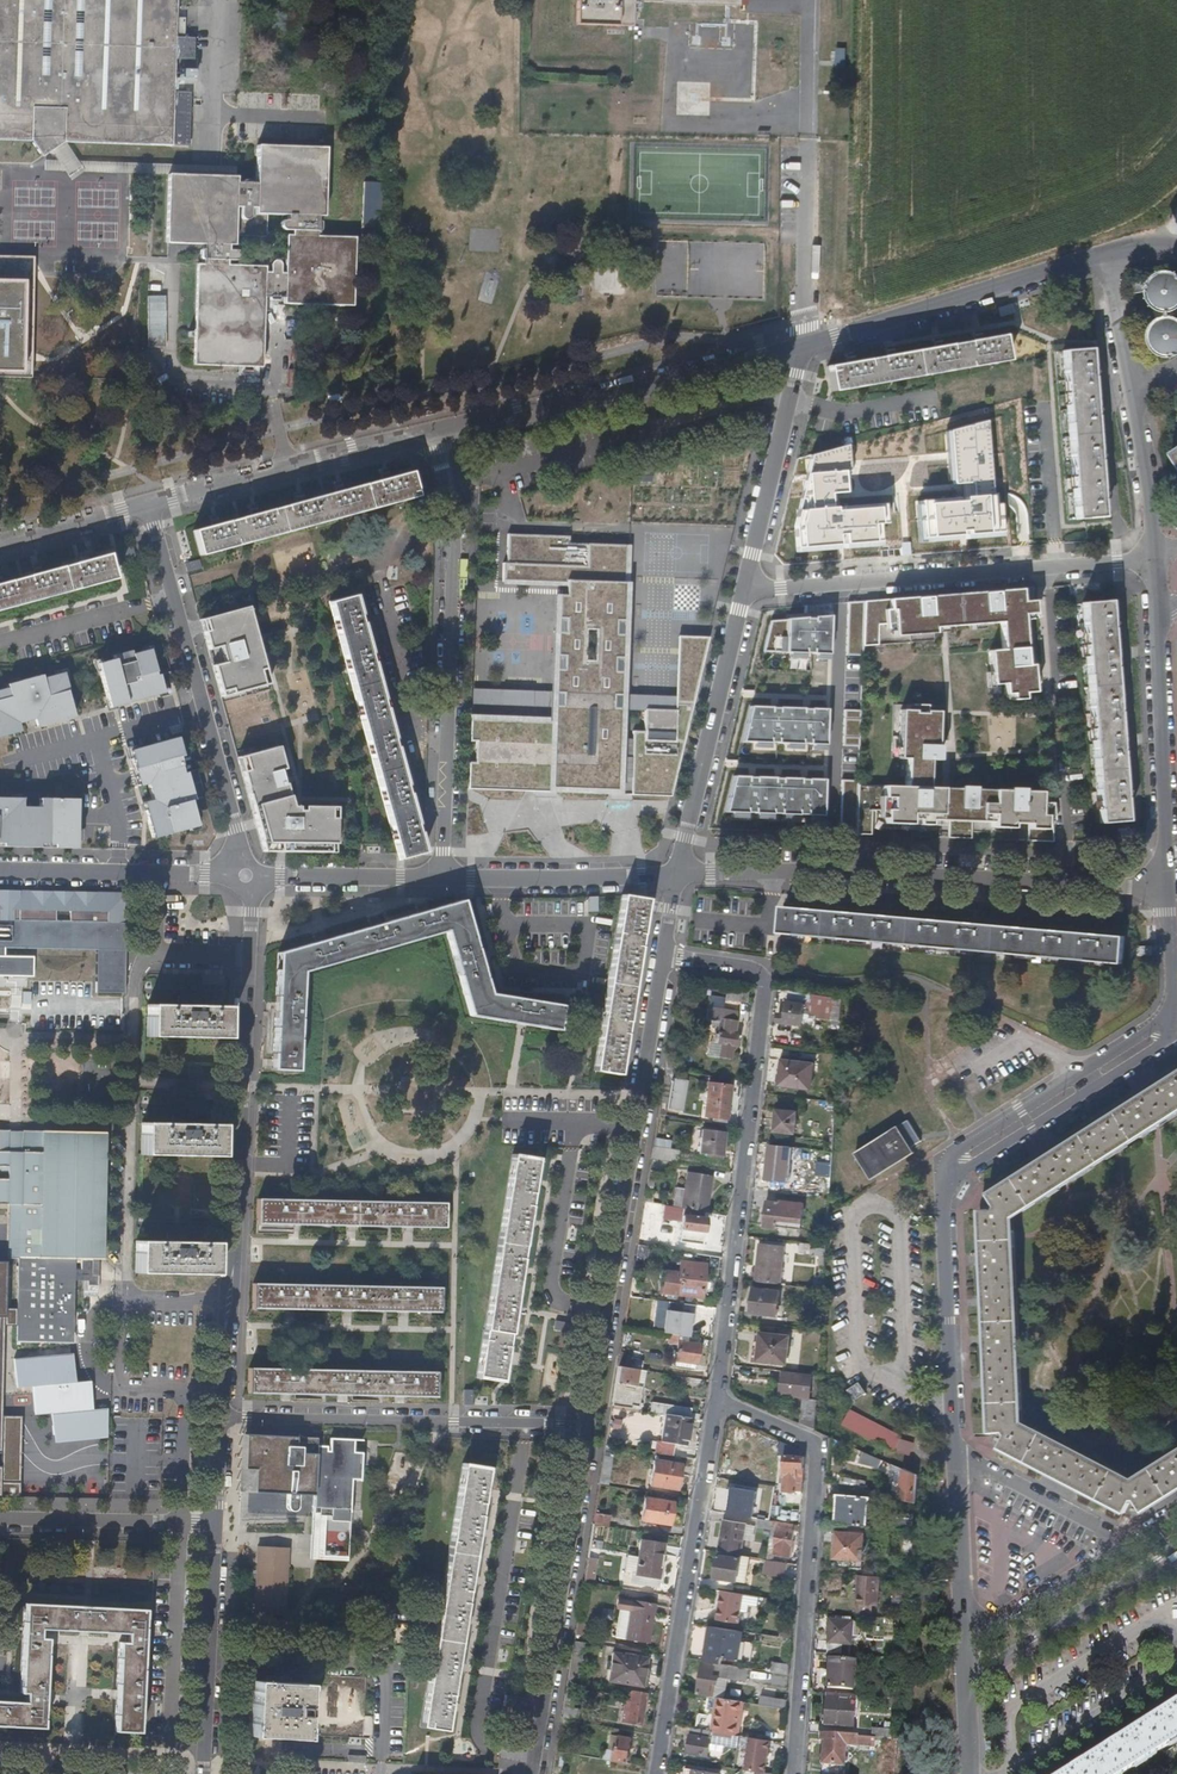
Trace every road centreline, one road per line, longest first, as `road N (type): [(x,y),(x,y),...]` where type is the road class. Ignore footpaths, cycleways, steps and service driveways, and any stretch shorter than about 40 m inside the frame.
road 1 (residential): [(532,1773),(663,953)]
road 2 (residential): [(663,953),(761,970),(766,983),(717,1397)]
road 3 (residential): [(675,874),(848,873),(1127,886),(1171,875)]
road 4 (residential): [(946,1177),(961,1640)]
road 5 (residential): [(444,876),(454,511),(433,431)]
road 6 (residential): [(717,1397),(813,1446),(791,1773)]
road 7 (residential): [(746,581),(779,588),(1159,556)]
road 8 (residential): [(250,877),(149,504)]
road 9 (residential): [(717,1397),(657,1773)]
road 10 (residential): [(801,347),(433,431)]
road 11 (residential): [(126,1301),(138,976),(152,955)]
road 12 (residential): [(234,1301),(249,957)]
road 13 (residential): [(1159,556),(1171,875)]
road 14 (residential): [(1104,258),(801,347)]
road 15 (residential): [(675,874),(746,581)]
road 16 (residential): [(433,431),(149,504)]
road 17 (residential): [(946,1177),(1166,1041),(1176,1008)]
road 18 (residential): [(1176,1008),(963,1146),(946,1177)]
road 19 (residential): [(962,1681),(1176,1548)]
road 20 (residential): [(1176,1511),(961,1640)]
road 21 (residential): [(204,1773),(215,1524)]
road 22 (residential): [(746,581),(801,347)]
road 23 (residential): [(444,876),(675,874)]
road 24 (residential): [(0,1518),(215,1524)]
road 25 (residential): [(126,1301),(122,1388),(230,1389)]
road 26 (residential): [(250,877),(444,876)]
road 27 (residential): [(1132,402),(1159,556)]
road 28 (residential): [(149,504),(0,546)]
road 29 (residential): [(154,874),(0,870)]
road 30 (residential): [(1104,258),(1132,402)]
road 31 (residential): [(215,1524),(220,1418),(230,1389)]
road 32 (residential): [(1171,875),(1176,1008)]

